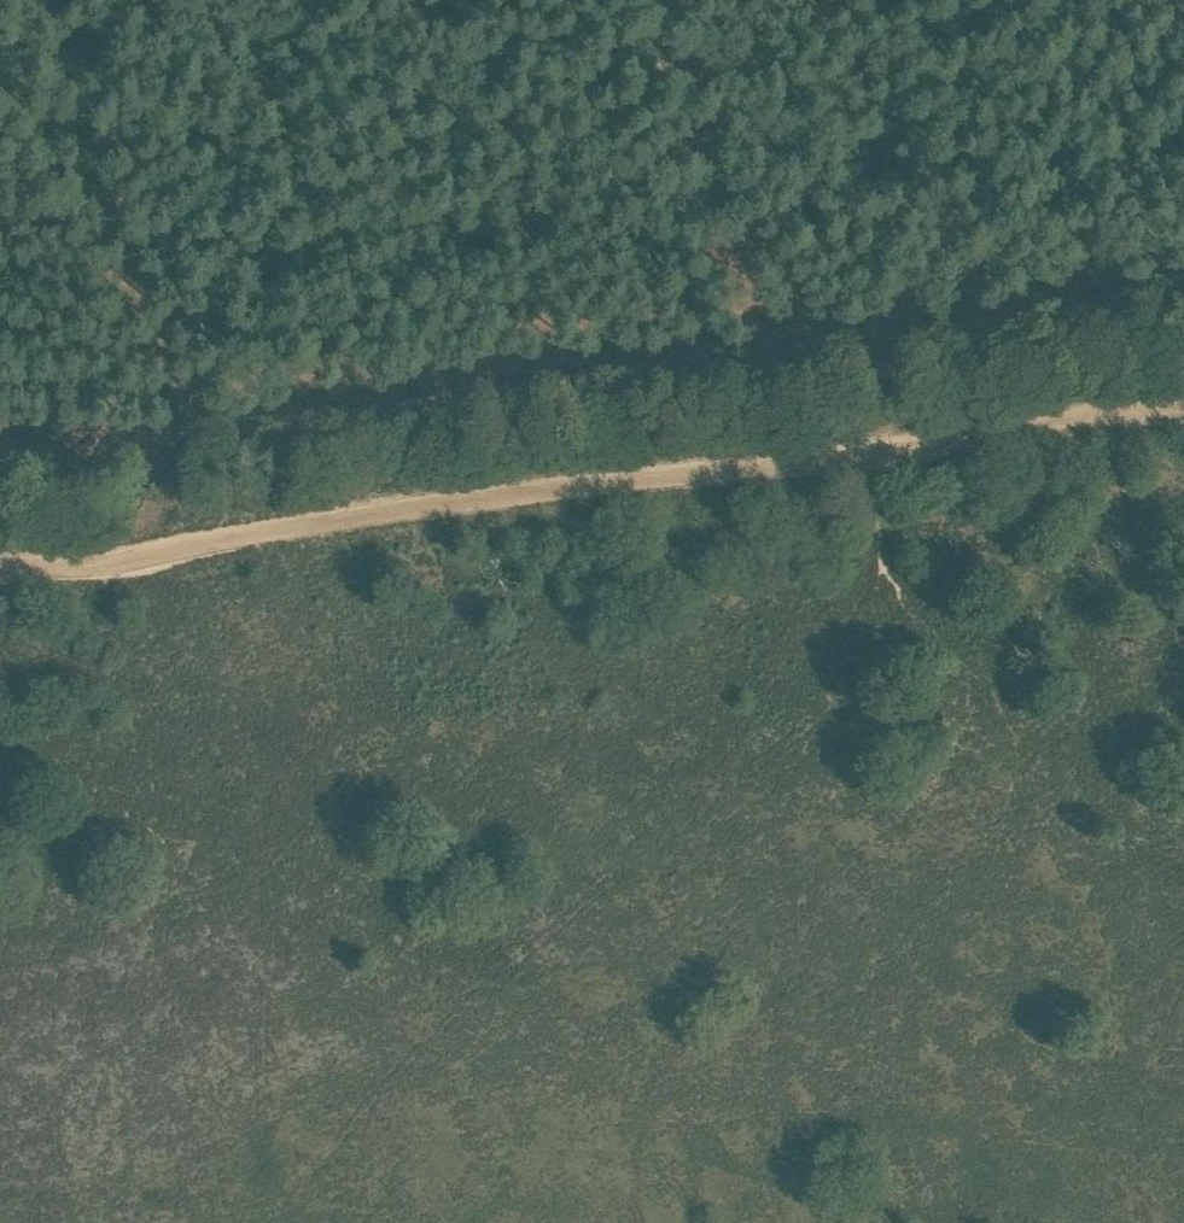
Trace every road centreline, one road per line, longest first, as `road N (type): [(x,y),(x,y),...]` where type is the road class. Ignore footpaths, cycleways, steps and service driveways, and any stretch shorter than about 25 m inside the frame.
road 1 (track): [(1183,401),(0,576)]
road 2 (track): [(0,479),(760,374)]
road 3 (track): [(52,0),(180,459)]
road 4 (track): [(654,0),(735,254),(760,374)]

